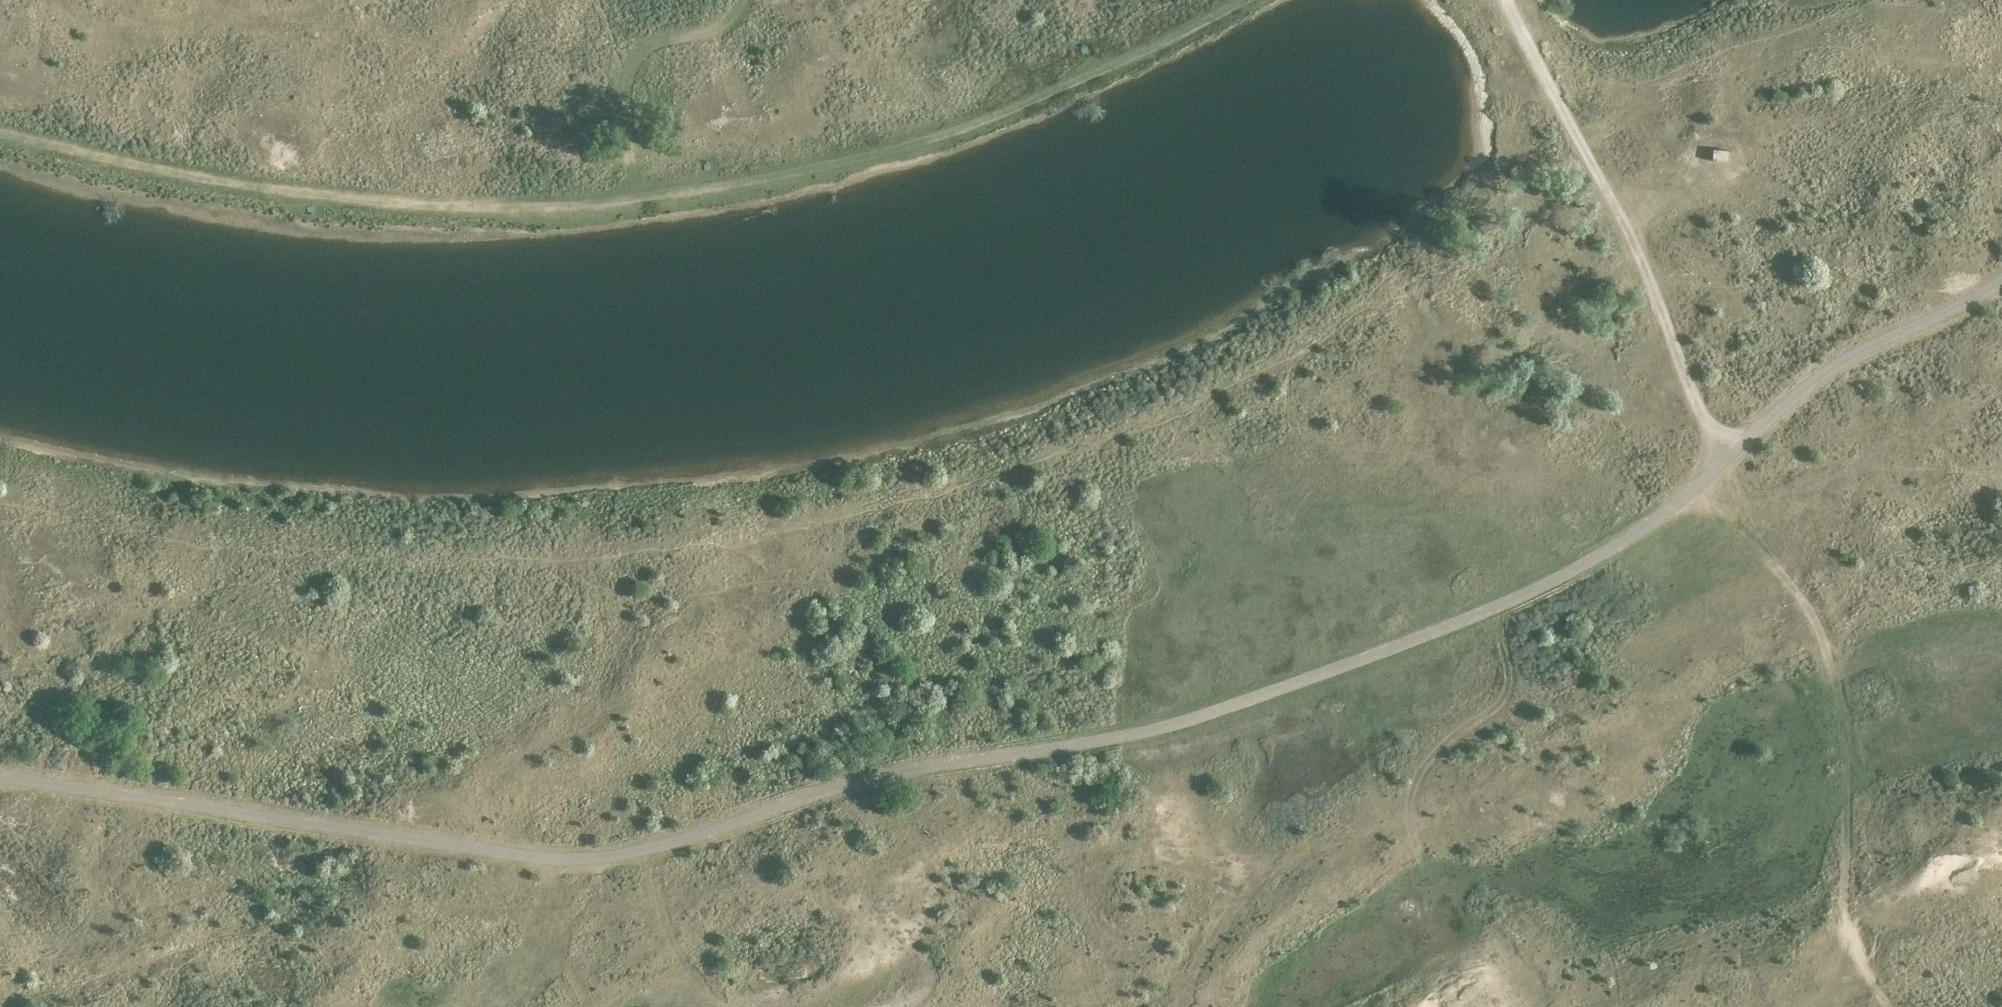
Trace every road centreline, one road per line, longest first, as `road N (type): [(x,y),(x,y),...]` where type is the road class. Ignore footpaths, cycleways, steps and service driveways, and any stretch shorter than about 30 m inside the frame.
road 1 (track): [(2001,281),(1812,380),(1659,514),(1547,584),(1327,671),(1144,732),(864,780),(607,857),(510,855),(0,775)]
road 2 (track): [(1724,460),(1619,209),(1505,0)]

